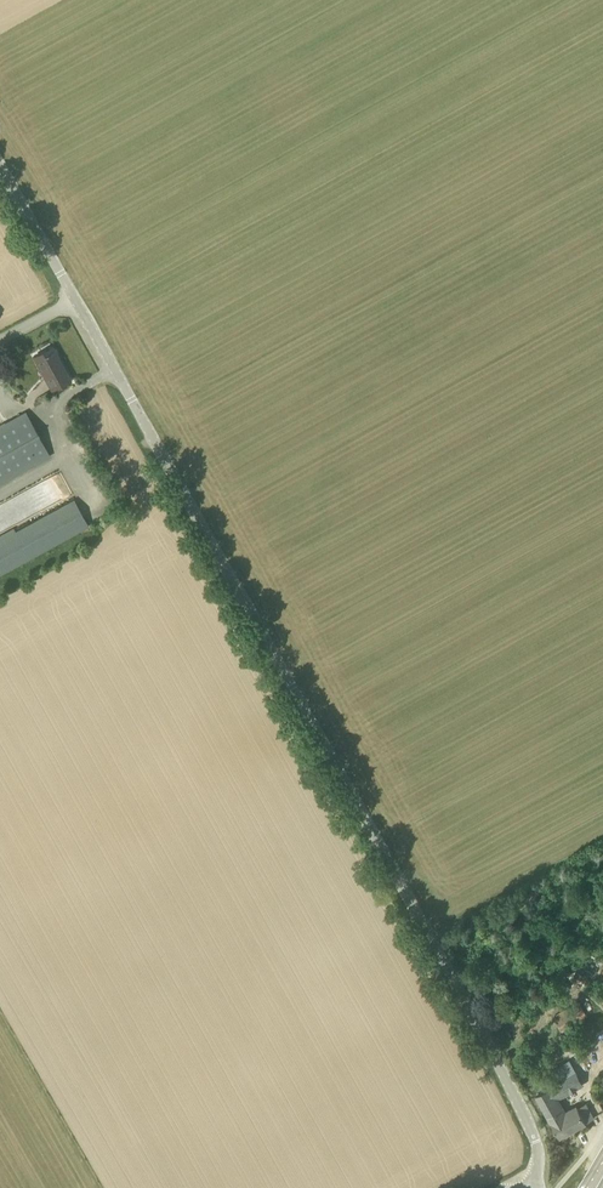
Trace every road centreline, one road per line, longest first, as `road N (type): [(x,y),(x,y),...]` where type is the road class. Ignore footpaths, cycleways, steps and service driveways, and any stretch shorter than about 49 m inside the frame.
road 1 (unclassified): [(532,1187),(539,1154),(517,1100),(0,166)]

